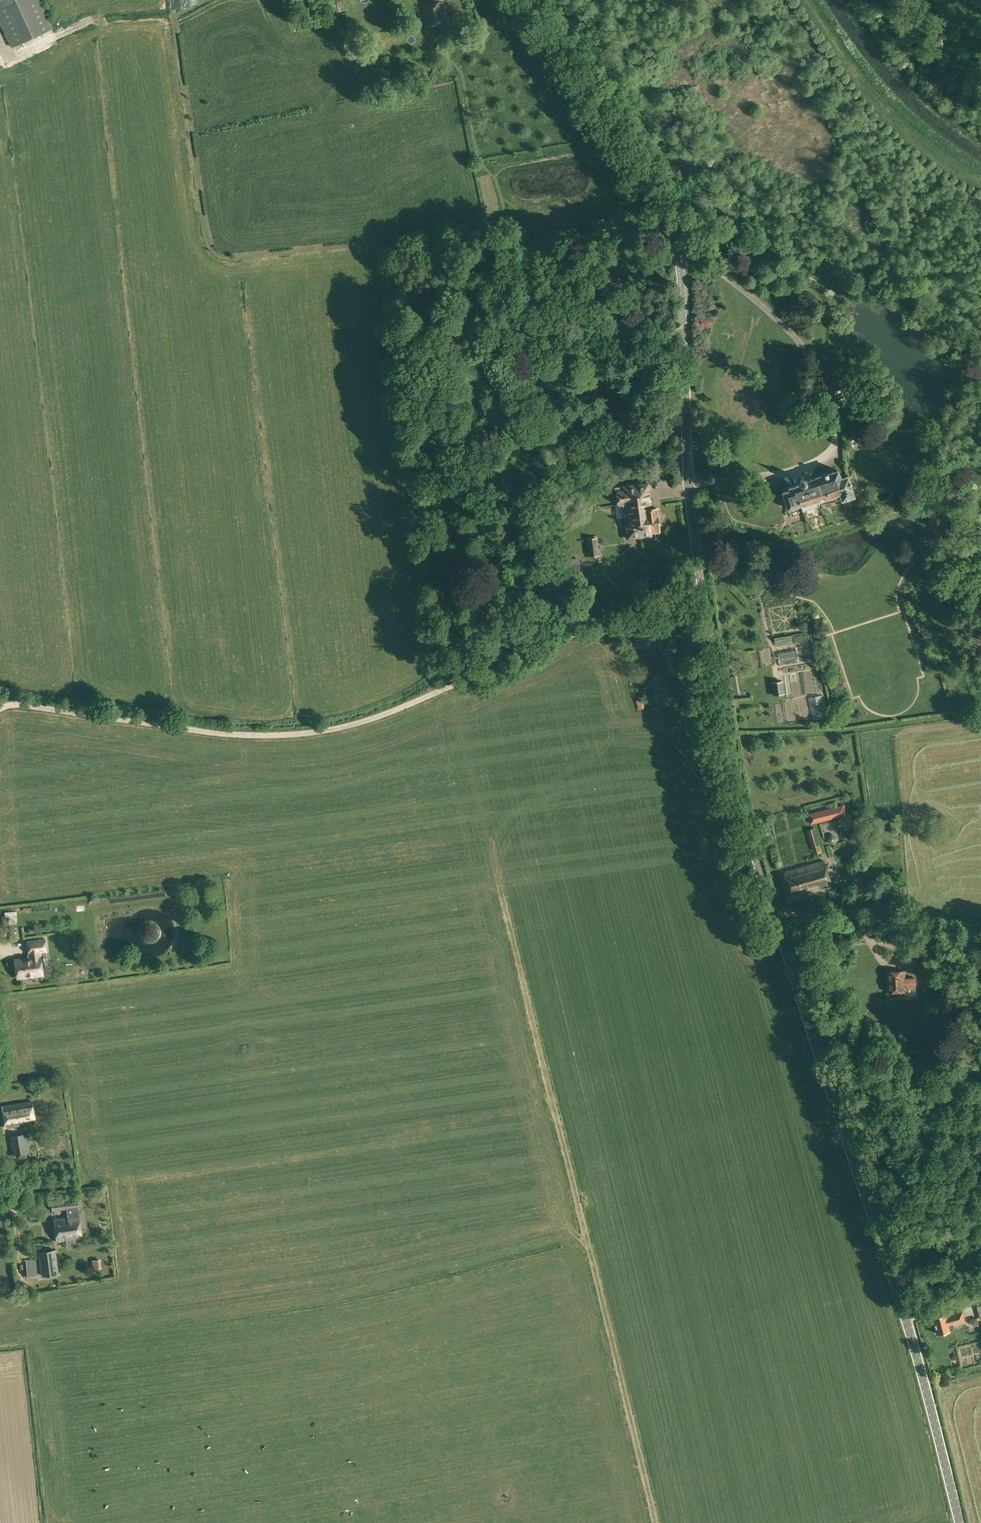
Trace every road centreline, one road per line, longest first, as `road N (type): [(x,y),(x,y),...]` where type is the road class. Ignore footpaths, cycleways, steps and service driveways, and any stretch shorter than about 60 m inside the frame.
road 1 (tertiary): [(960,1522),(913,1338),(736,776),(691,504),(678,252),(657,203),(533,0)]
road 2 (track): [(702,585),(348,727),(212,732),(0,708)]
road 3 (track): [(775,912),(980,927)]

